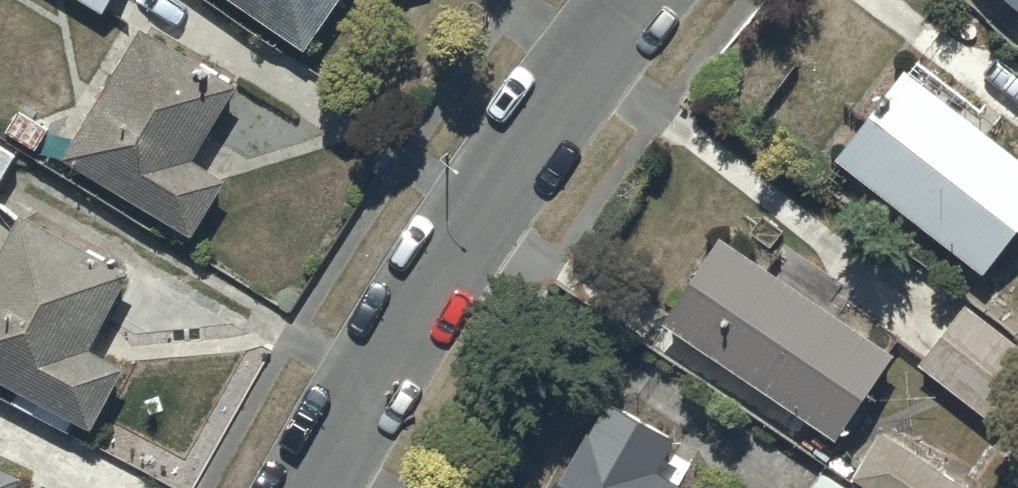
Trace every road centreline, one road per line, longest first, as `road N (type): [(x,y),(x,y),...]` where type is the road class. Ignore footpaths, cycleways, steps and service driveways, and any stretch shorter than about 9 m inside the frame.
road 1 (residential): [(635,0),(456,247),(311,487)]

